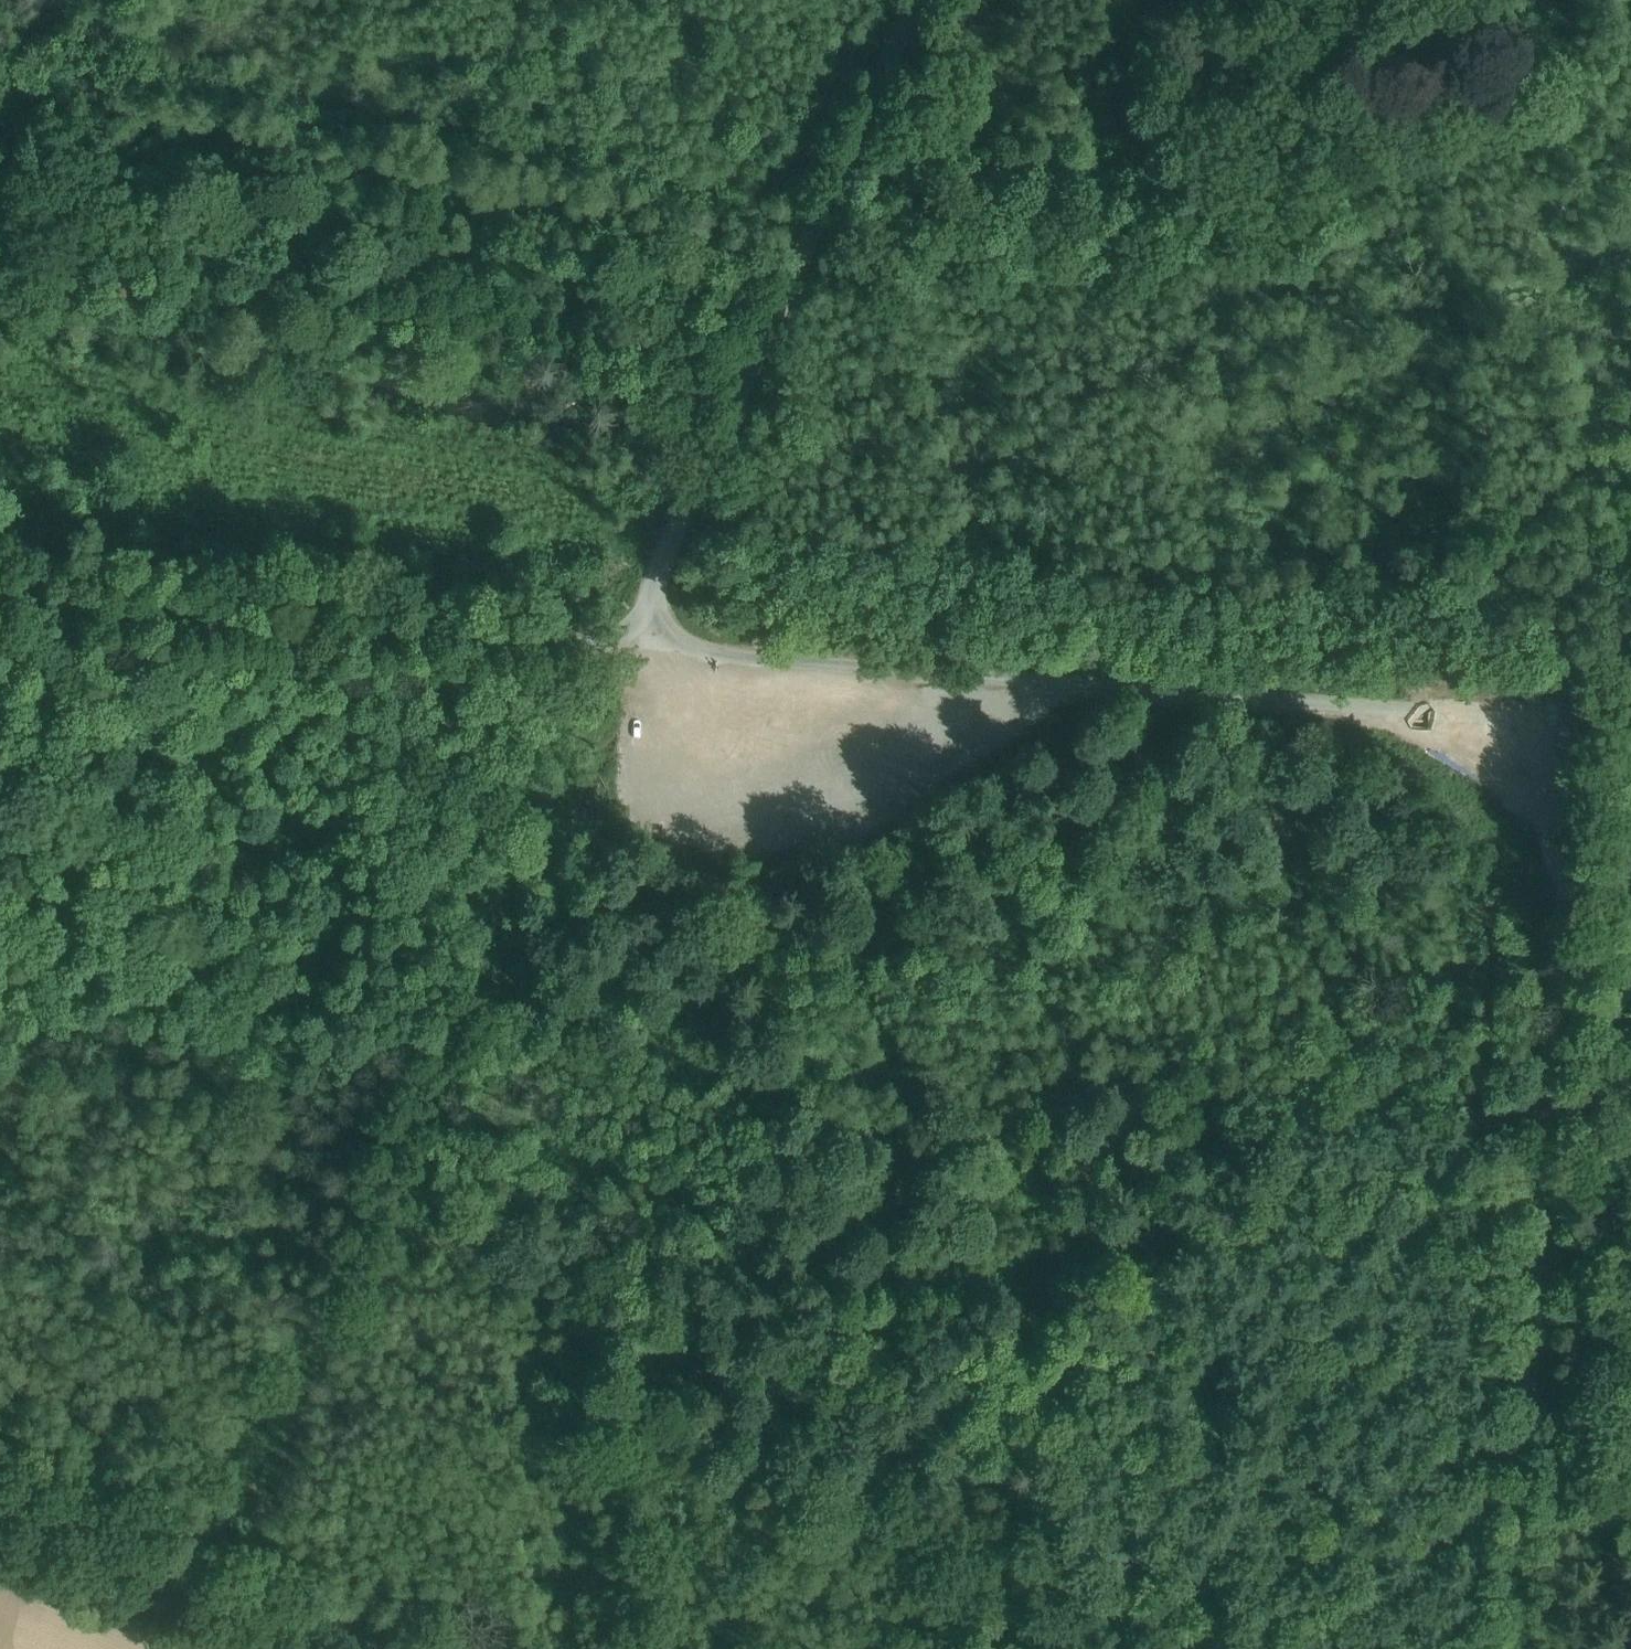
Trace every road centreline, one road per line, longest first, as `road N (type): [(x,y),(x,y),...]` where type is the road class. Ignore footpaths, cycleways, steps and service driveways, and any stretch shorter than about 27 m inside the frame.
road 1 (unclassified): [(1507,1648),(1571,797),(1553,741),(1511,720),(627,647)]
road 2 (unclassified): [(627,647),(920,0)]
road 3 (unclassified): [(627,647),(0,595)]
road 4 (track): [(0,1491),(368,1648)]

